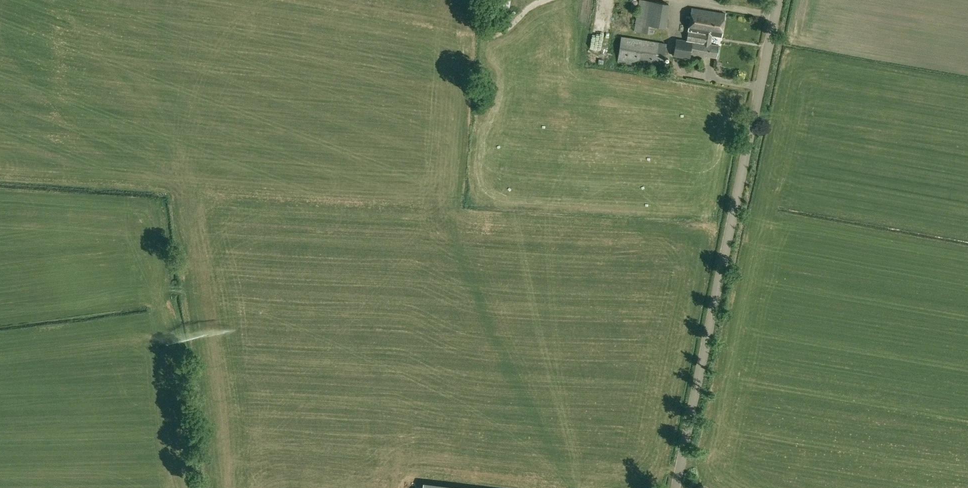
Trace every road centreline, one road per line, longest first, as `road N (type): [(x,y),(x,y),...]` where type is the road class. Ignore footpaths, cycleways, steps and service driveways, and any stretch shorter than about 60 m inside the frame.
road 1 (unclassified): [(681,487),(784,0)]

